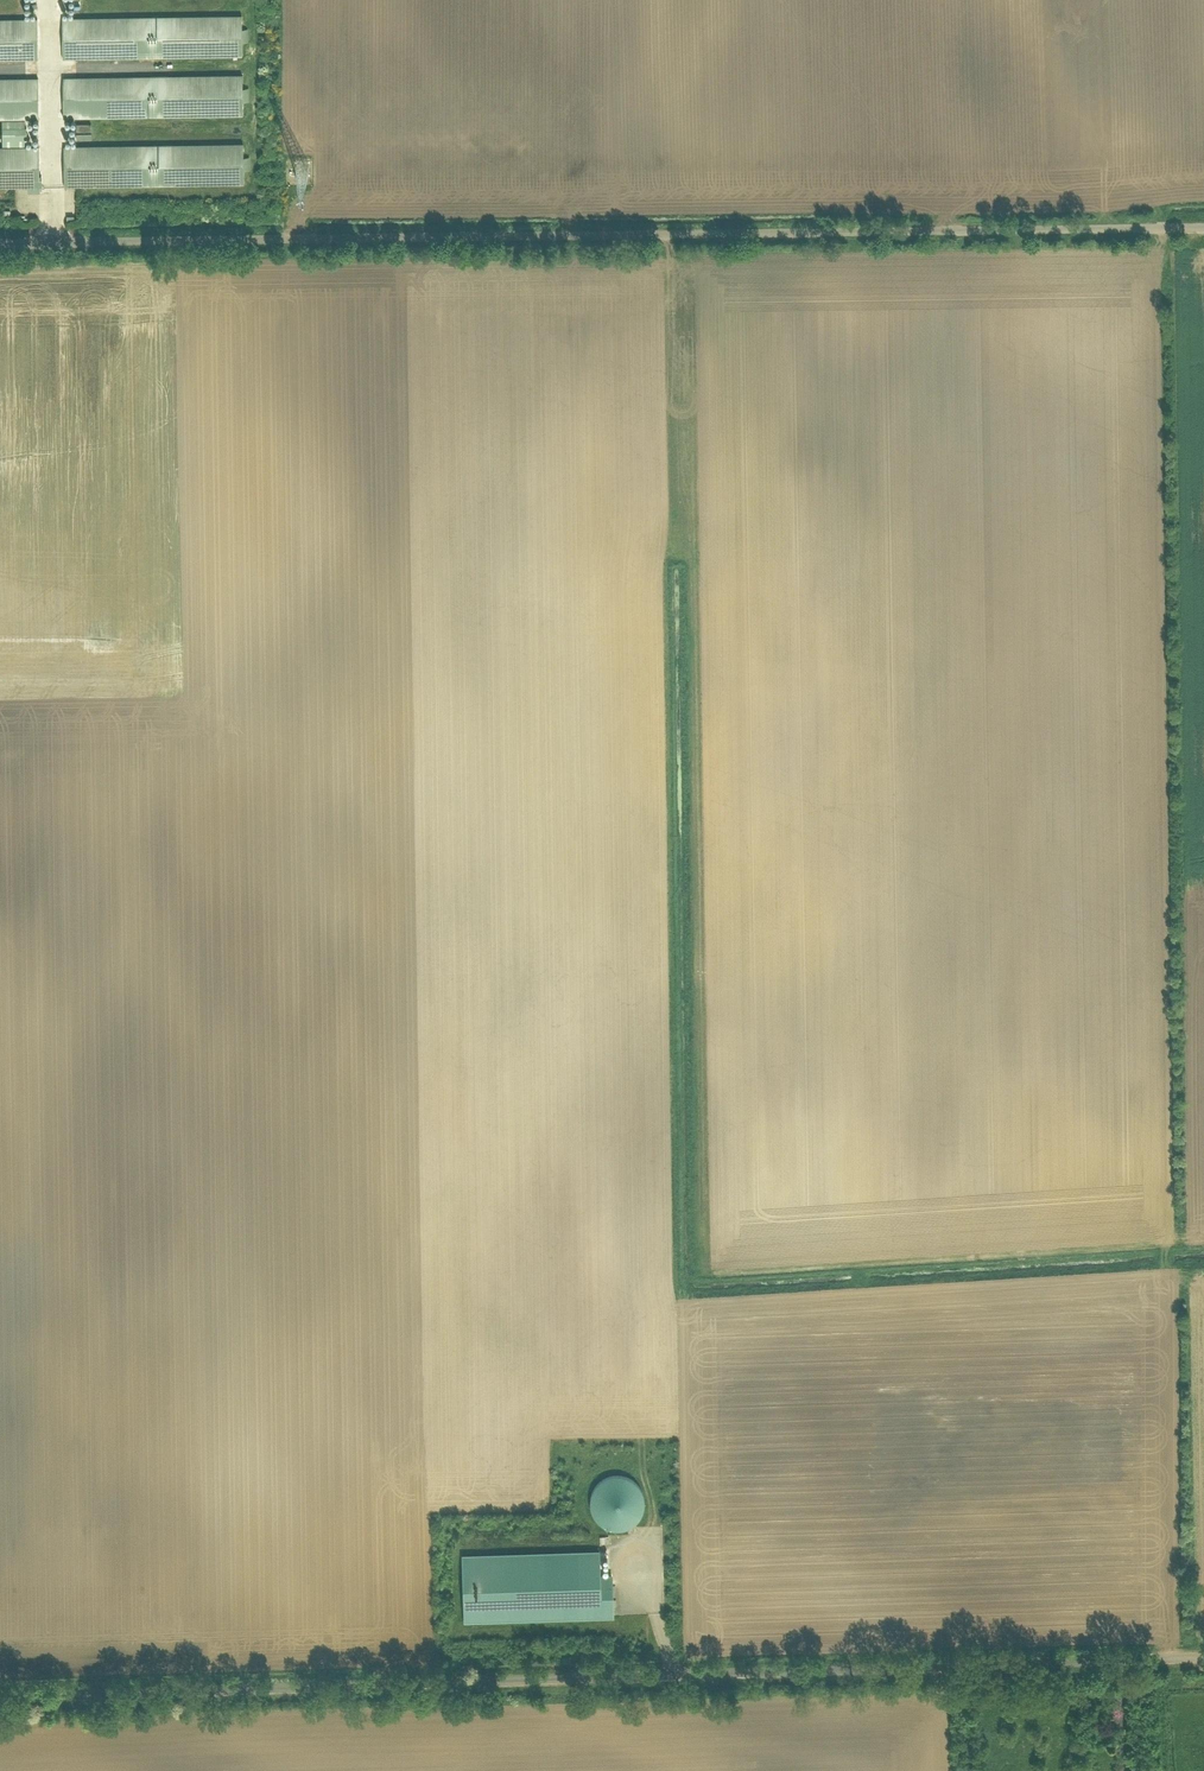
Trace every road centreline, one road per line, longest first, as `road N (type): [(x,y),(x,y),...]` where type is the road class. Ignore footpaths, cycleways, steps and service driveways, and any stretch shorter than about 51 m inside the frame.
road 1 (tertiary): [(0,1698),(1203,1658)]
road 2 (unclassified): [(0,246),(1203,231)]

